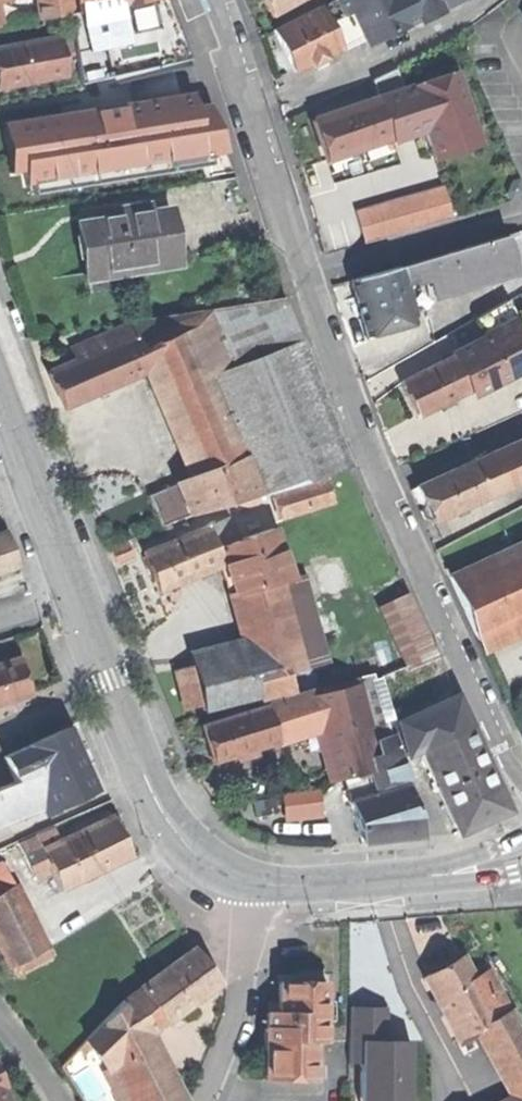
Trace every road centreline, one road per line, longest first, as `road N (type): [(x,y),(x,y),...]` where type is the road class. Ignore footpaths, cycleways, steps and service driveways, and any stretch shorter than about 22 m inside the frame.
road 1 (residential): [(521,777),(507,761),(408,540),(209,0)]
road 2 (secondary): [(254,882),(212,869),(164,820),(68,590)]
road 3 (secondary): [(521,855),(363,884),(254,882)]
road 4 (residential): [(206,1100),(246,983),(254,882)]
road 5 (secondary): [(68,590),(0,394)]

